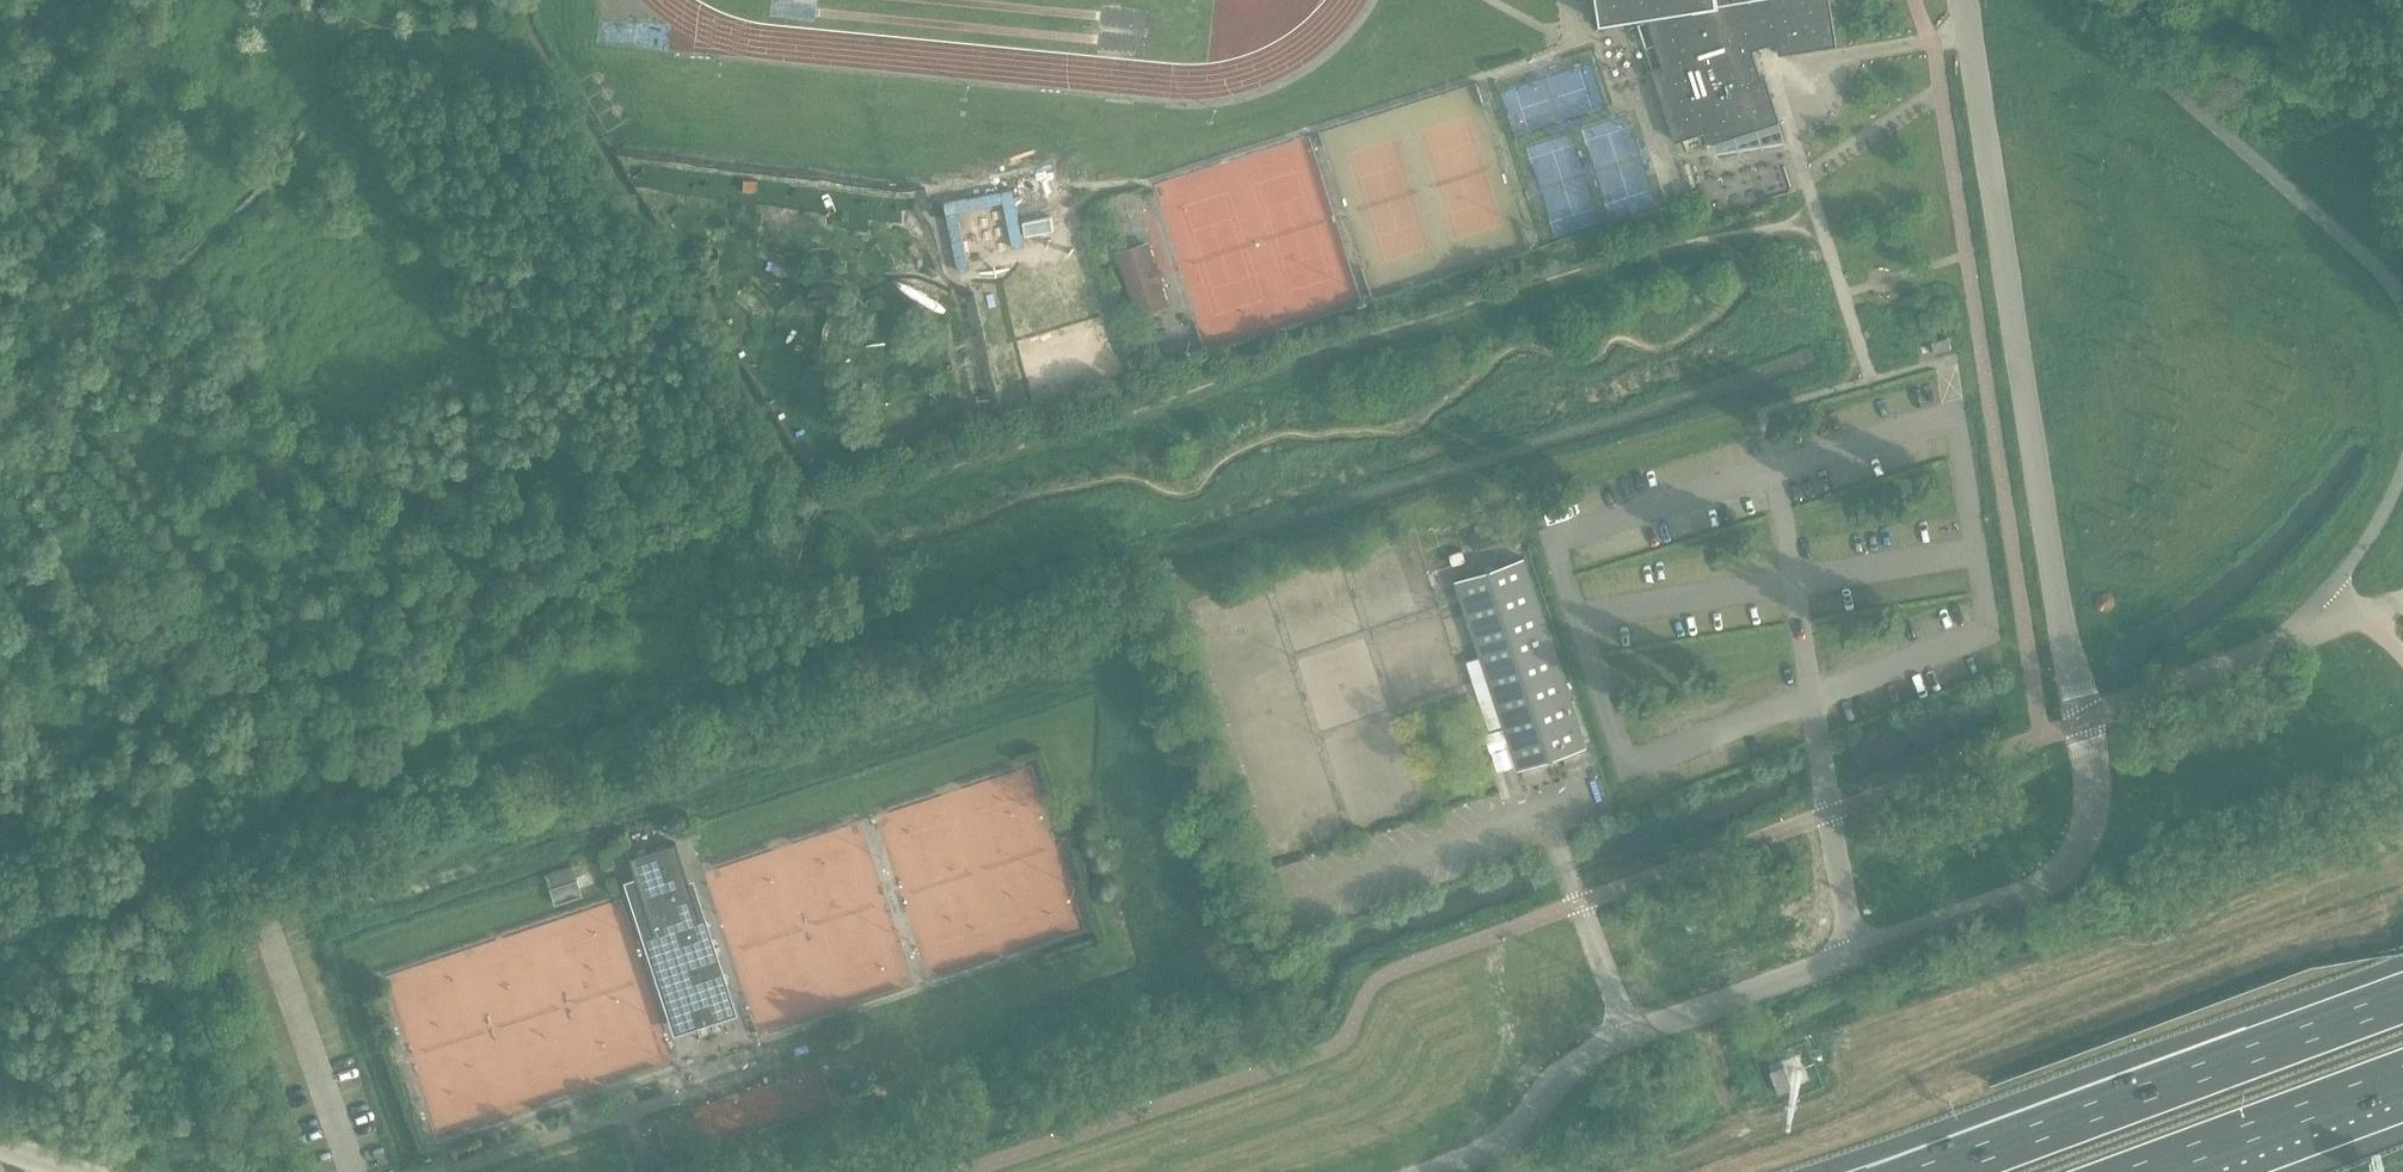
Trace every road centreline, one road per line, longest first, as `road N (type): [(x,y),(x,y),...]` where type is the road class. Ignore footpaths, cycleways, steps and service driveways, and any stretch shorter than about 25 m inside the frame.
road 1 (unclassified): [(1436,1171),(1499,1146),(1598,1054),(2050,882),(2078,855),(2093,826),(2086,721)]
road 2 (unclassified): [(2086,721),(2065,634),(1967,0)]
road 3 (motorway): [(2402,1000),(1932,1171)]
road 4 (unclassified): [(2086,721),(2231,667),(2340,605)]
road 5 (motorway): [(2149,1171),(2402,1078)]

